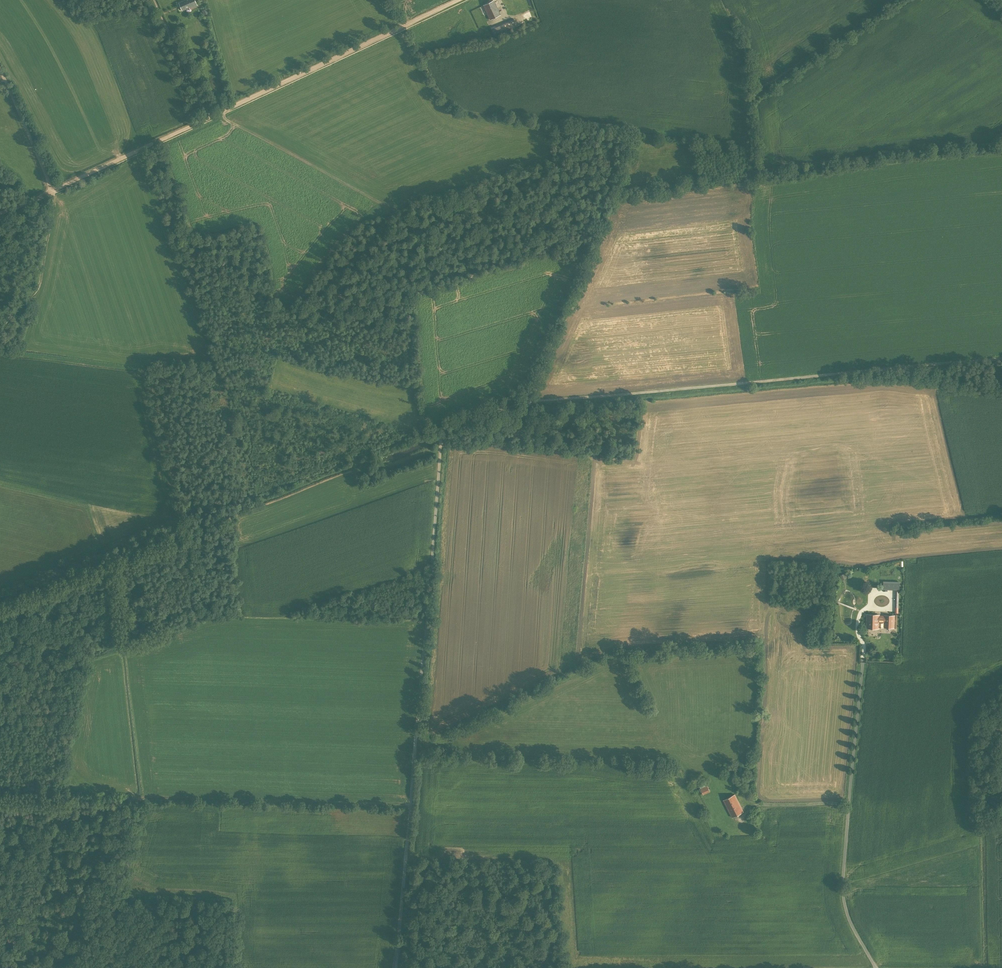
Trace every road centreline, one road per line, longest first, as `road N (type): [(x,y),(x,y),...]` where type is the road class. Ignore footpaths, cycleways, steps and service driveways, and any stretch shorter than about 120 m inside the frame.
road 1 (track): [(446,431),(518,400),(1001,359)]
road 2 (track): [(396,967),(446,431)]
road 3 (track): [(221,111),(423,224),(462,229),(621,181)]
road 4 (track): [(207,118),(458,0)]
road 5 (track): [(399,216),(413,305),(409,382)]
road 6 (track): [(27,967),(58,819)]
road 7 (track): [(52,191),(0,65)]
road 8 (track): [(207,118),(155,0)]

